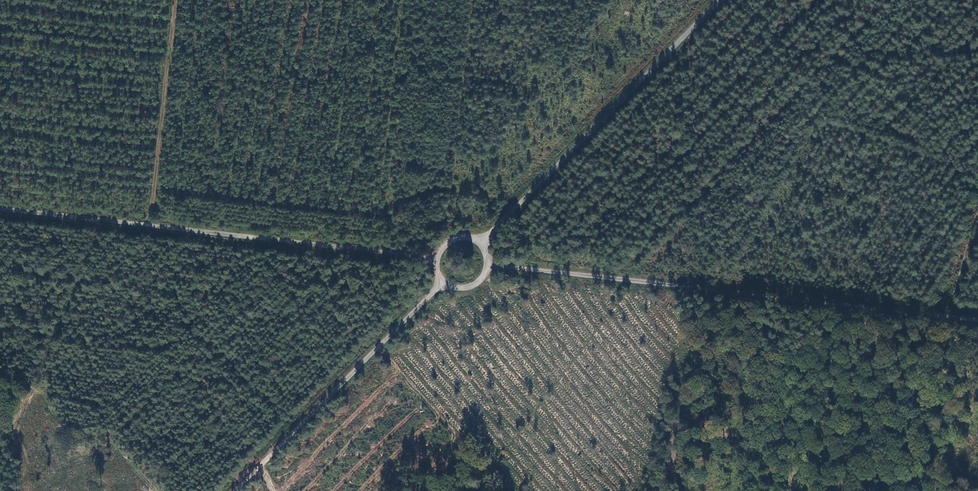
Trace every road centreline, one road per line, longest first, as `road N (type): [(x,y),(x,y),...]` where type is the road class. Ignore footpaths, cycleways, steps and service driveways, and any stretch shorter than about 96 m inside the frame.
road 1 (track): [(488,265),(942,314)]
road 2 (track): [(0,208),(436,260)]
road 3 (track): [(479,243),(720,0)]
road 4 (track): [(444,281),(235,490)]
road 5 (track): [(451,285),(467,287),(486,273),(479,243),(464,237),(442,245),(437,266),(444,281)]

